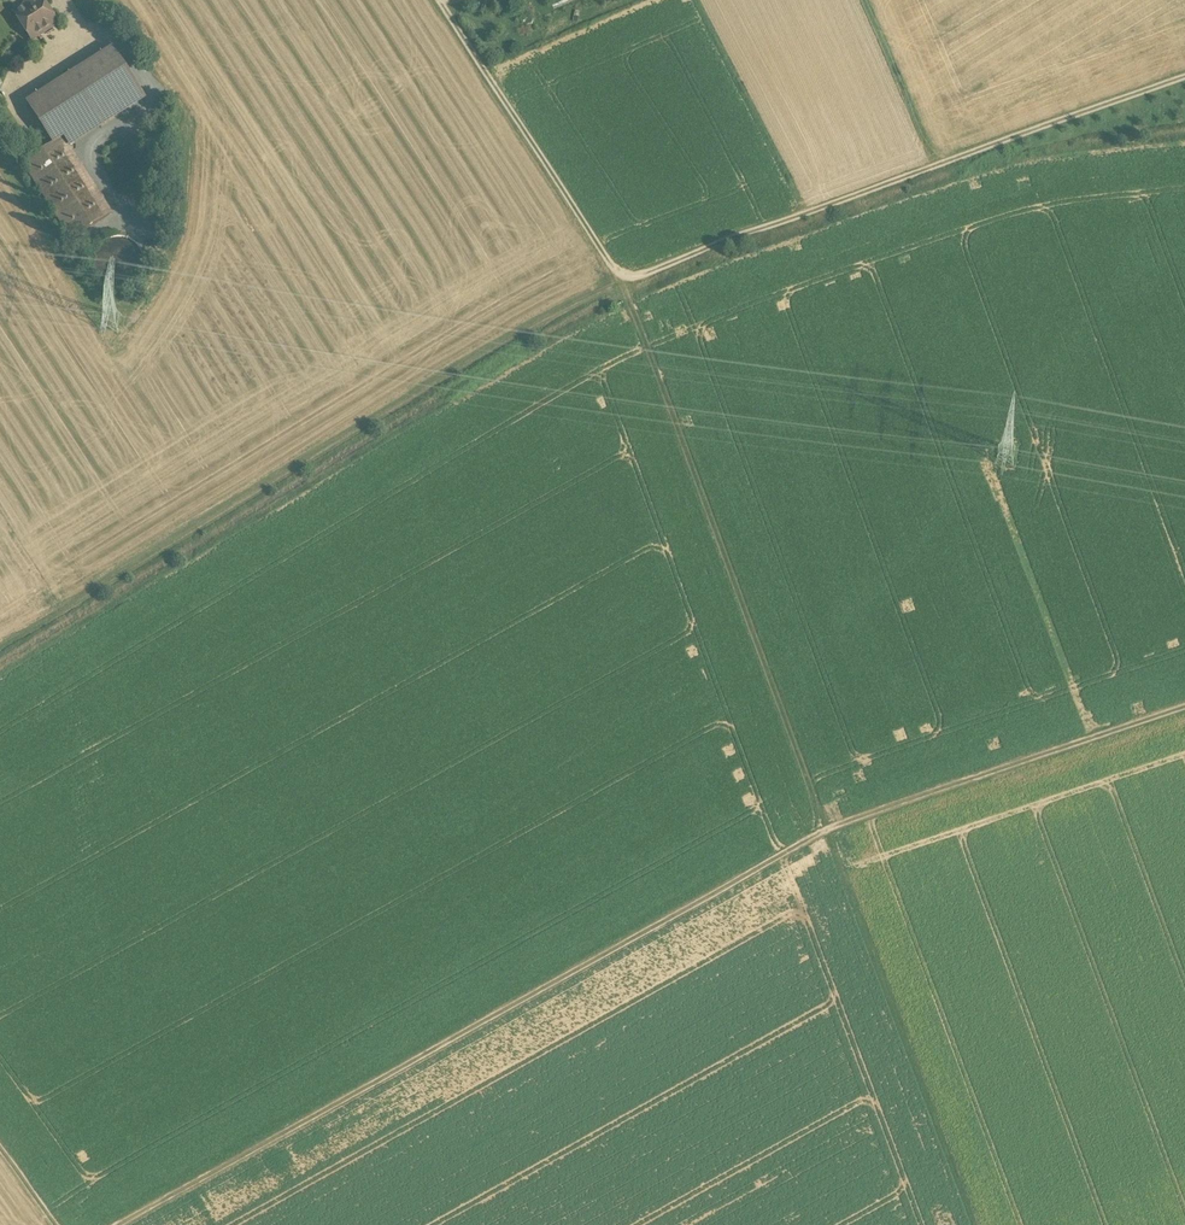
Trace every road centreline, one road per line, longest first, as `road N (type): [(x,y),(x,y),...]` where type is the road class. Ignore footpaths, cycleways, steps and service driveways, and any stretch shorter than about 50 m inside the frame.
road 1 (track): [(0,650),(438,383),(622,282),(828,829),(1184,707)]
road 2 (track): [(1184,77),(622,282),(442,0)]
road 3 (track): [(828,829),(116,1224)]
road 4 (track): [(983,1224),(833,827)]
road 5 (track): [(804,214),(697,0)]
road 6 (track): [(939,165),(865,0)]

